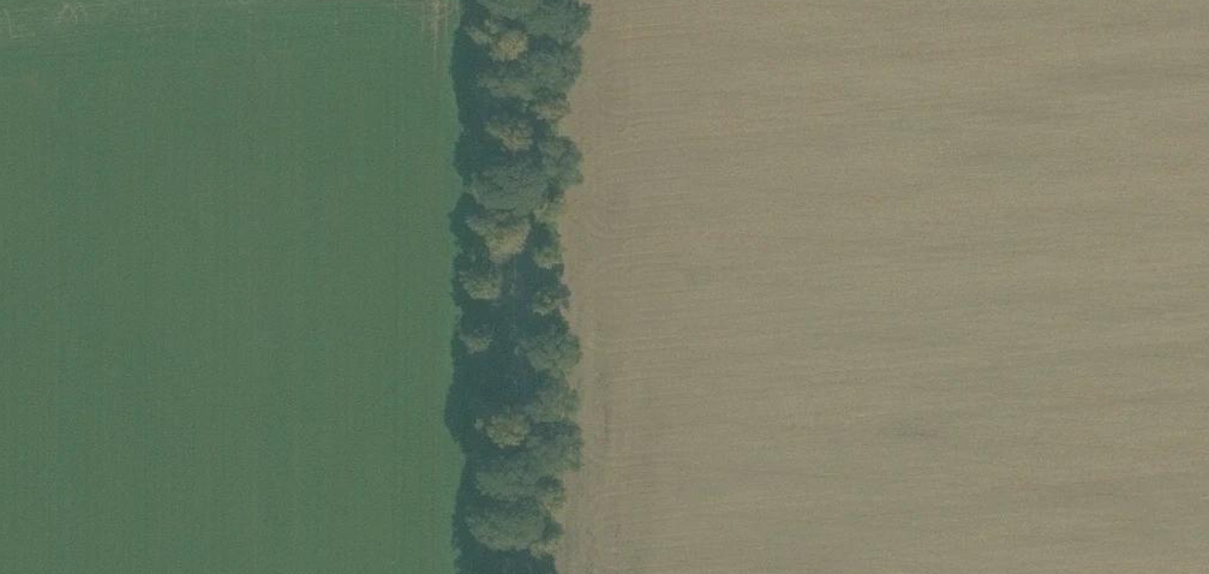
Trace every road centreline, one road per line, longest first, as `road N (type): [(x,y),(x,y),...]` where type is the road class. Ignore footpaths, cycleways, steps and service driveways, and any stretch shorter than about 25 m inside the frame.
road 1 (tertiary): [(524,573),(532,0)]

